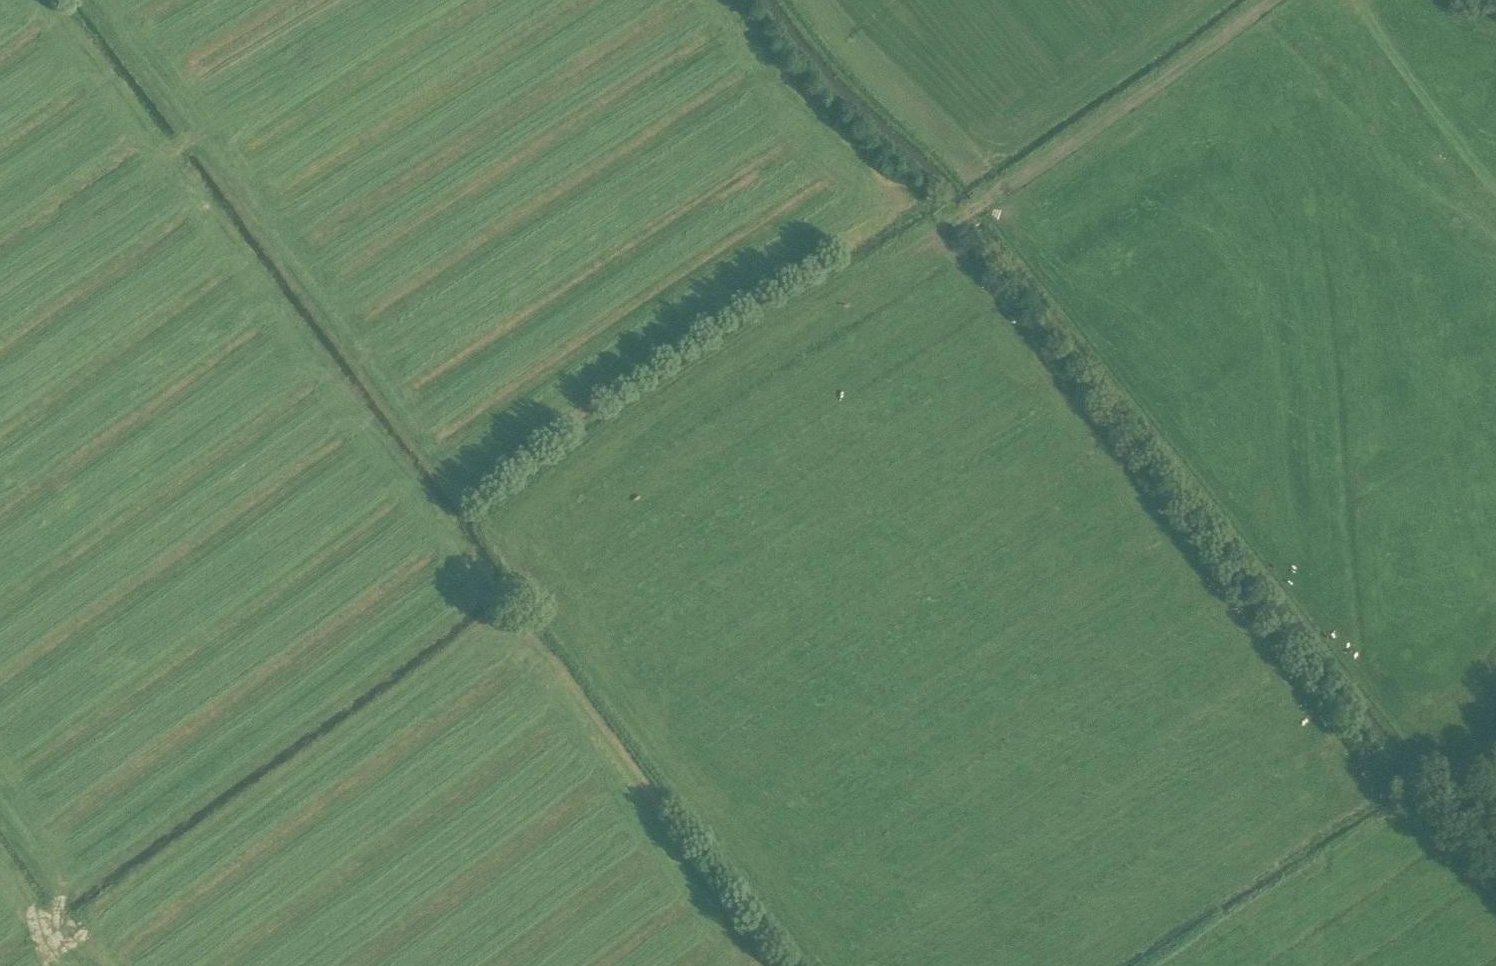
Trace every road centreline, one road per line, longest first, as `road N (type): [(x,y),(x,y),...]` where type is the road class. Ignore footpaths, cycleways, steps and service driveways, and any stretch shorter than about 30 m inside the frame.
road 1 (track): [(1270,0),(982,206),(956,214),(906,194)]

